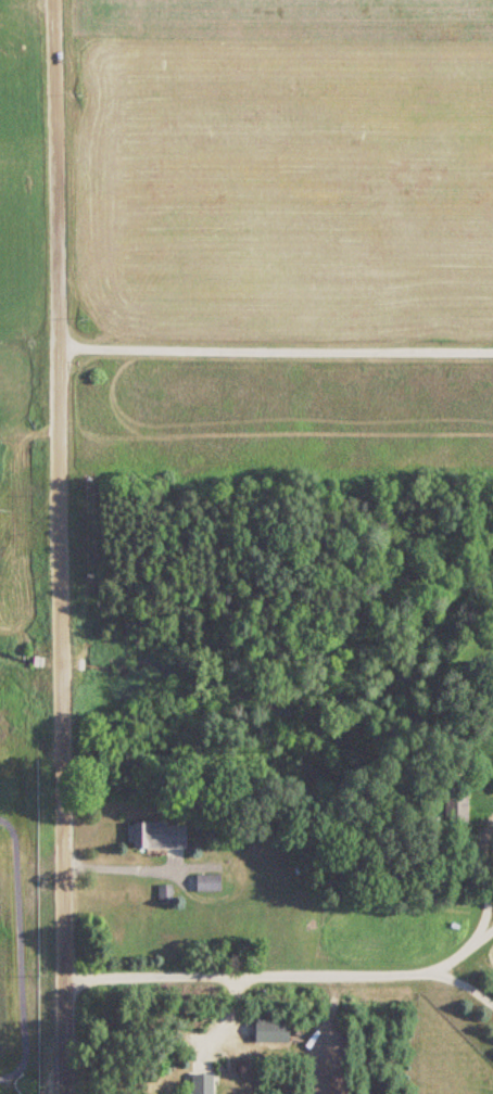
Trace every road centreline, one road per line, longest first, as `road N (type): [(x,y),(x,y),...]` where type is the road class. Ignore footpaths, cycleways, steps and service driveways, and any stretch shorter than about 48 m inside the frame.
road 1 (residential): [(67,1093),(52,0)]
road 2 (track): [(58,343),(492,349)]

